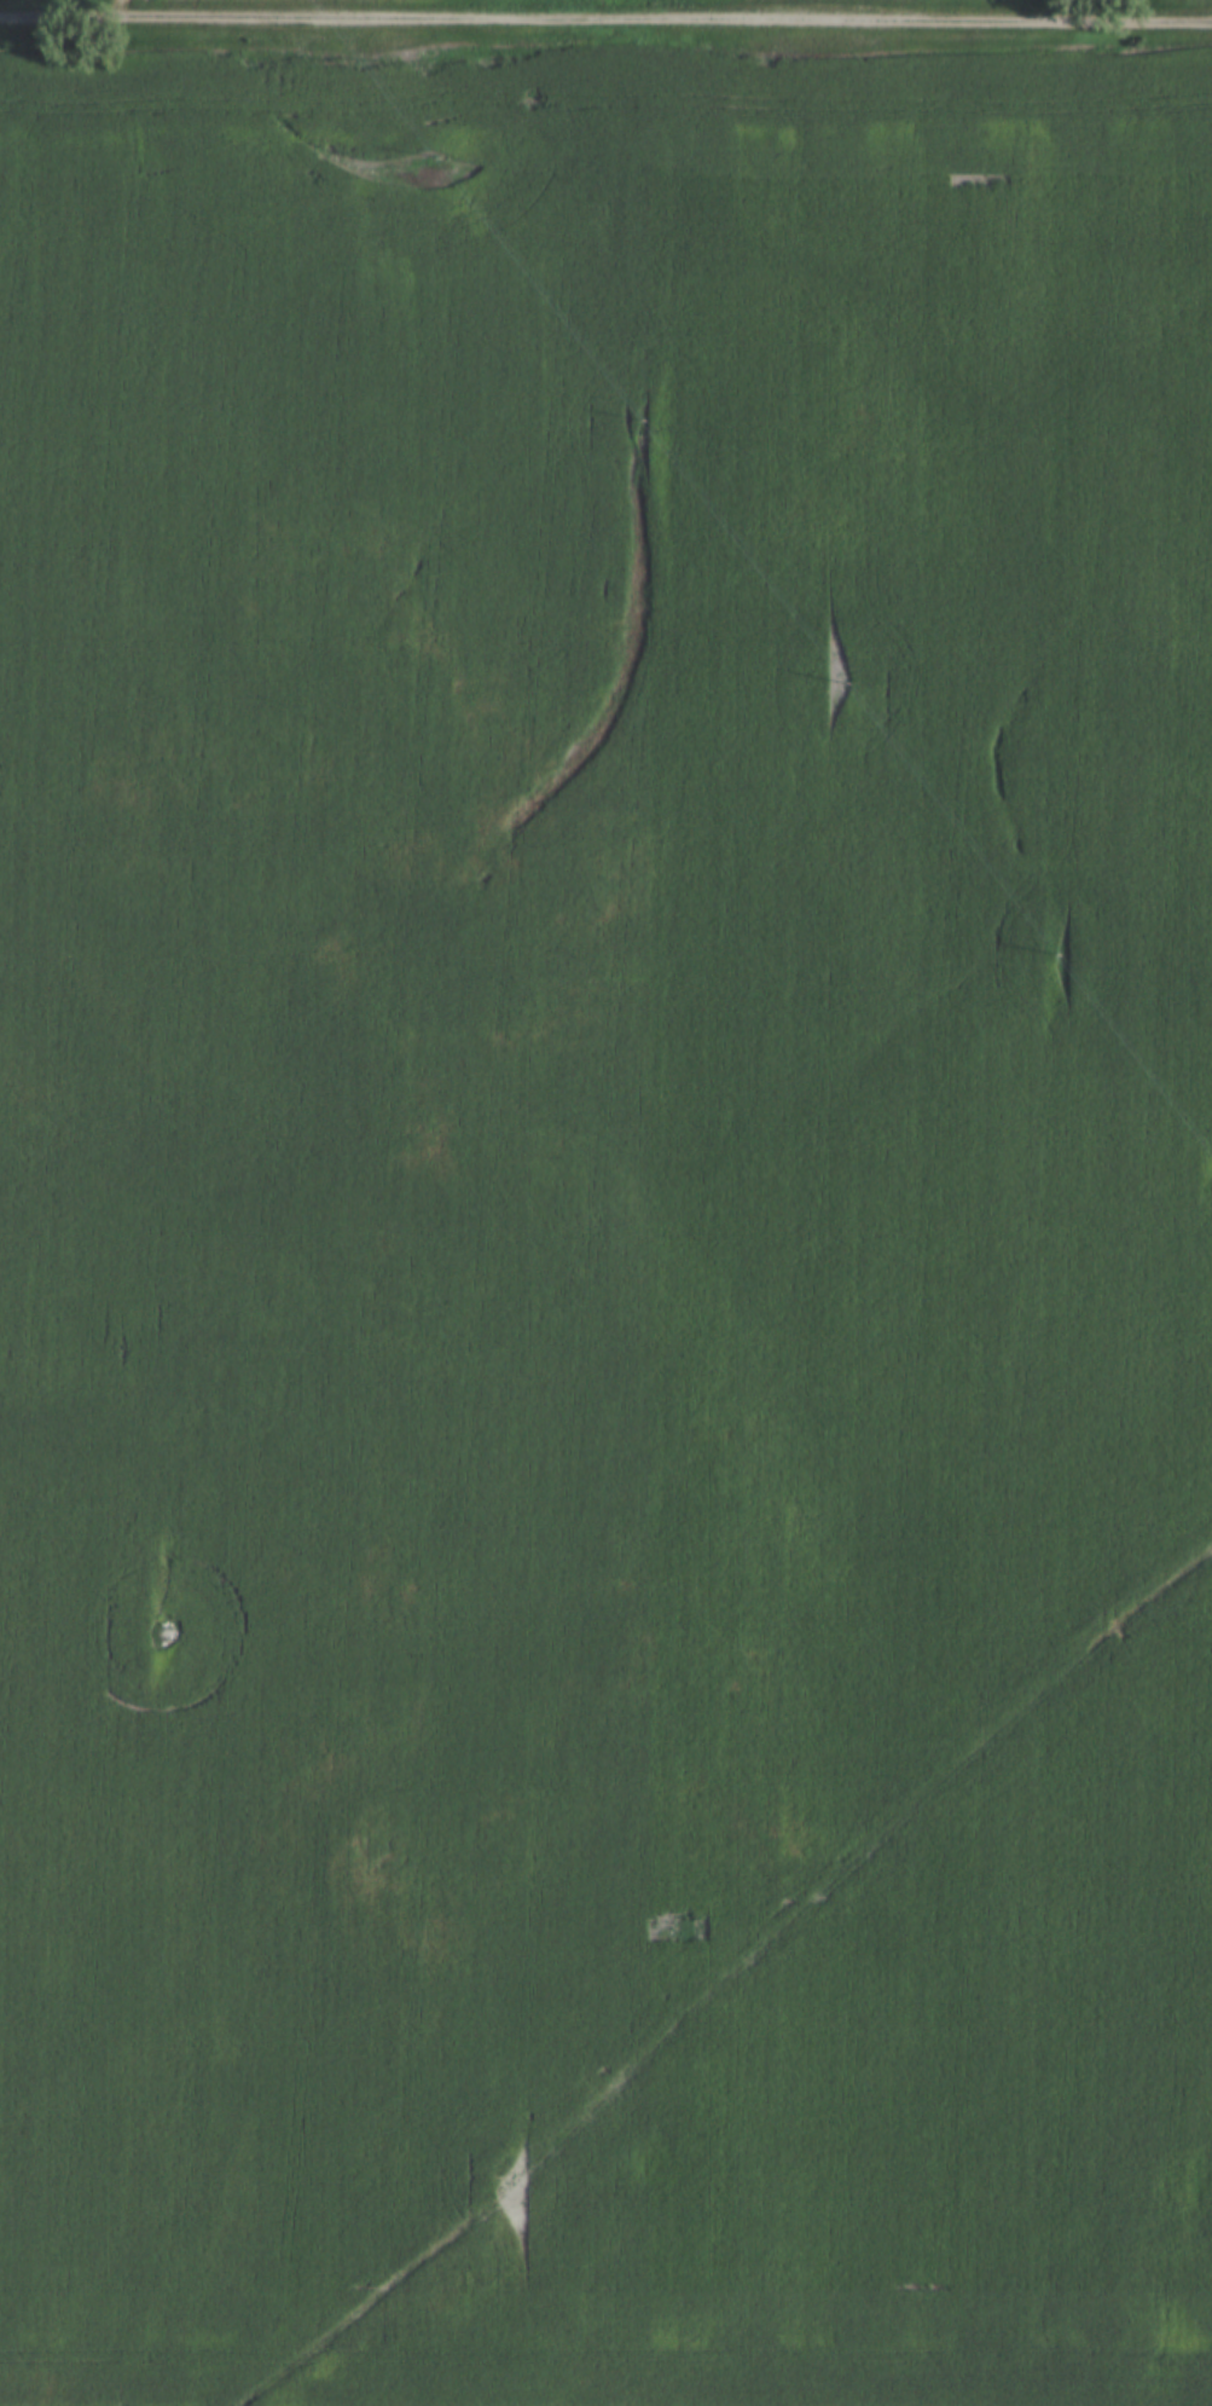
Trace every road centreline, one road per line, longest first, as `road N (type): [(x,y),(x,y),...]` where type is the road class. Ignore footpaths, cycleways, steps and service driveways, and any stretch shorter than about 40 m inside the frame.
road 1 (track): [(1211,18),(0,16)]

